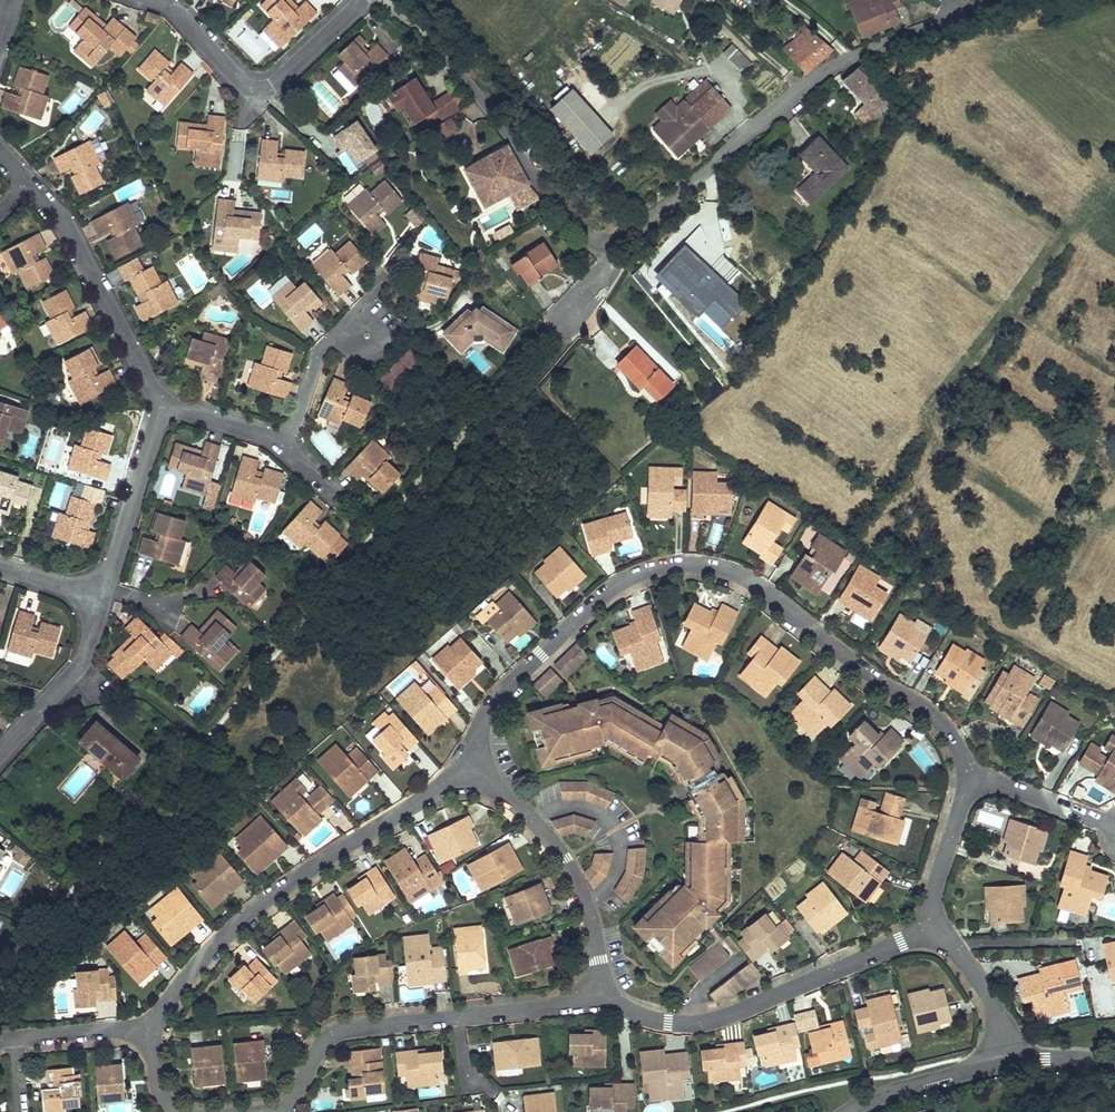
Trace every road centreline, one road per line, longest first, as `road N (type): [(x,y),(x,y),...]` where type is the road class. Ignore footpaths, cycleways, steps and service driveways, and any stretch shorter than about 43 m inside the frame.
road 1 (residential): [(968,773),(948,732),(926,711),(870,677),(766,593),(727,571),(691,566),(616,587),(498,695),(478,738),(475,769)]
road 2 (residential): [(475,769),(259,907),(215,947),(152,1029)]
road 3 (residential): [(955,17),(848,58),(802,89),(622,250)]
road 4 (residential): [(277,1111),(294,1099),(332,1035),(604,996)]
road 5 (residential): [(604,996),(635,1014),(694,1025),(930,927)]
road 6 (residential): [(432,40),(507,127),(569,224),(622,250)]
road 7 (residential): [(157,0),(240,83),(257,90),(277,84),(363,0)]
road 8 (residential): [(475,769),(566,859),(593,926),(604,996)]
road 9 (residential): [(162,406),(70,229),(29,184)]
road 10 (residential): [(152,1029),(14,1040),(20,1111)]
road 11 (residential): [(0,755),(87,656),(106,590)]
road 12 (residential): [(106,590),(162,406)]
road 13 (residential): [(1001,1055),(848,1111)]
road 14 (residential): [(930,927),(968,773)]
road 15 (residential): [(1114,828),(968,773)]
road 16 (residential): [(367,337),(328,342),(297,424),(278,444)]
road 17 (residential): [(1001,1055),(998,1013),(952,944),(930,927)]
road 18 (residential): [(278,444),(162,406)]

